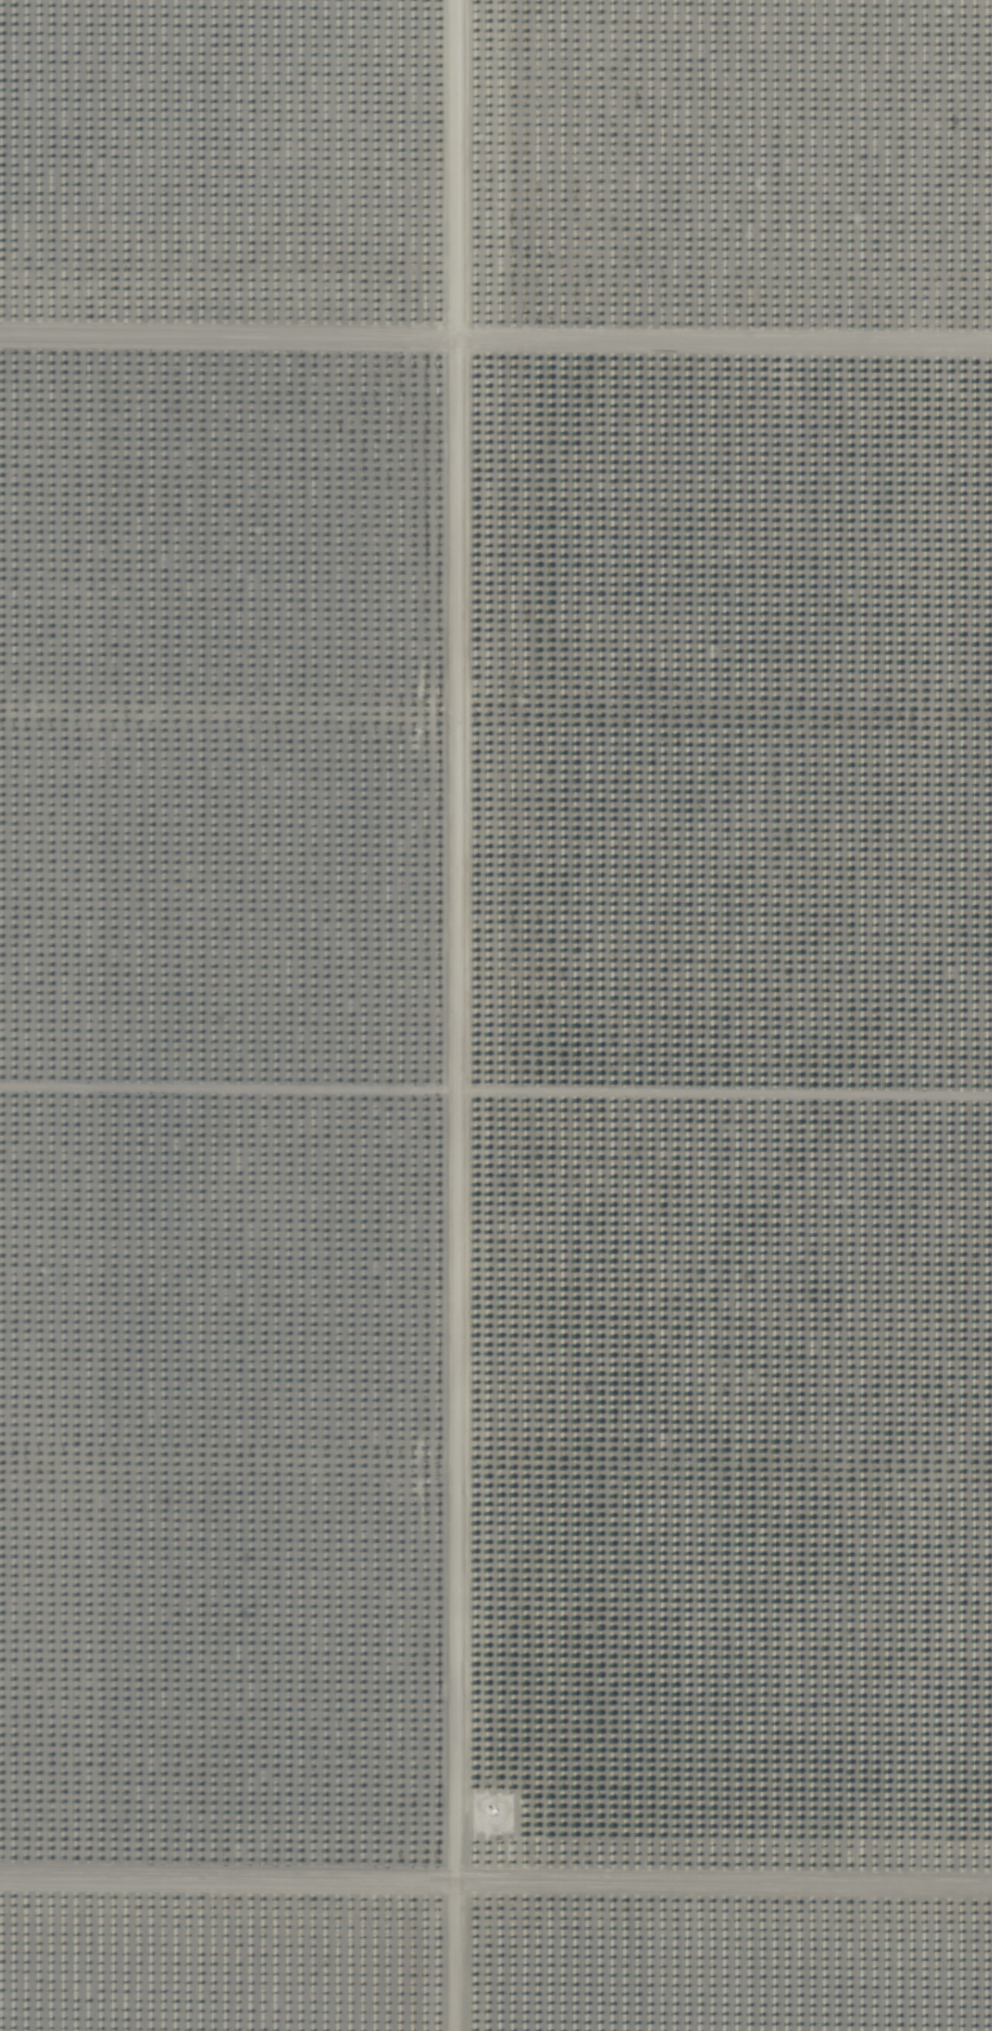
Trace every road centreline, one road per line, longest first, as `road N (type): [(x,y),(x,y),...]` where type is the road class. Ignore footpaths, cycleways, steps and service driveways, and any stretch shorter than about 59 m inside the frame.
road 1 (residential): [(462,2030),(448,0)]
road 2 (track): [(991,1847),(0,1833)]

